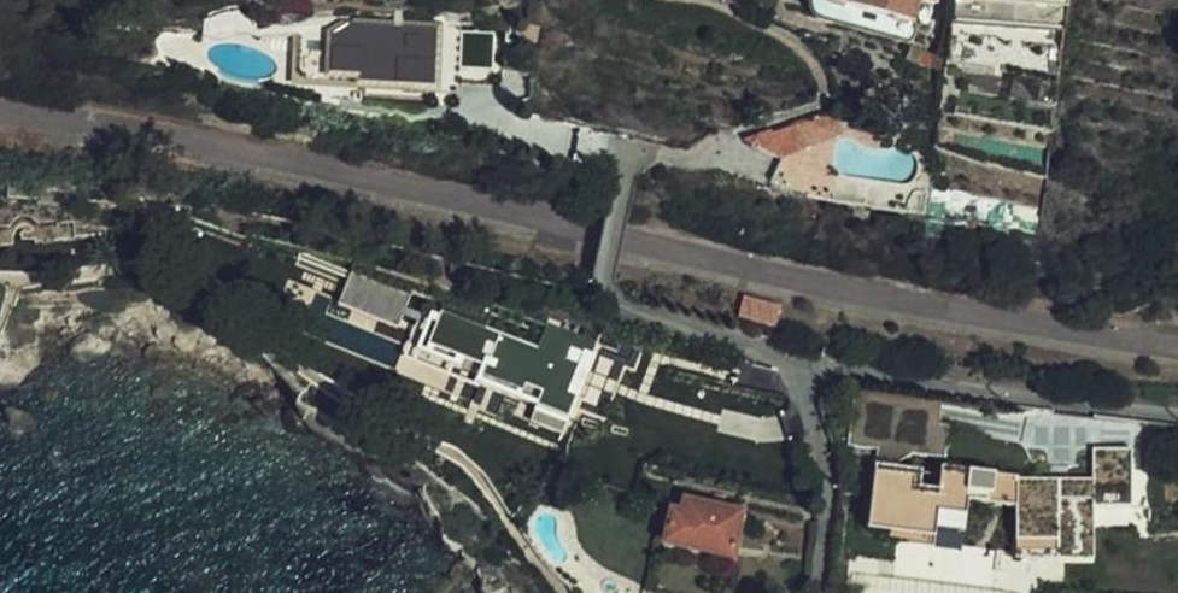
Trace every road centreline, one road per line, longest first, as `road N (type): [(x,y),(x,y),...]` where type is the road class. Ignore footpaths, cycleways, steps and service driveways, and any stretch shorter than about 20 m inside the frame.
road 1 (residential): [(1177,419),(805,368)]

